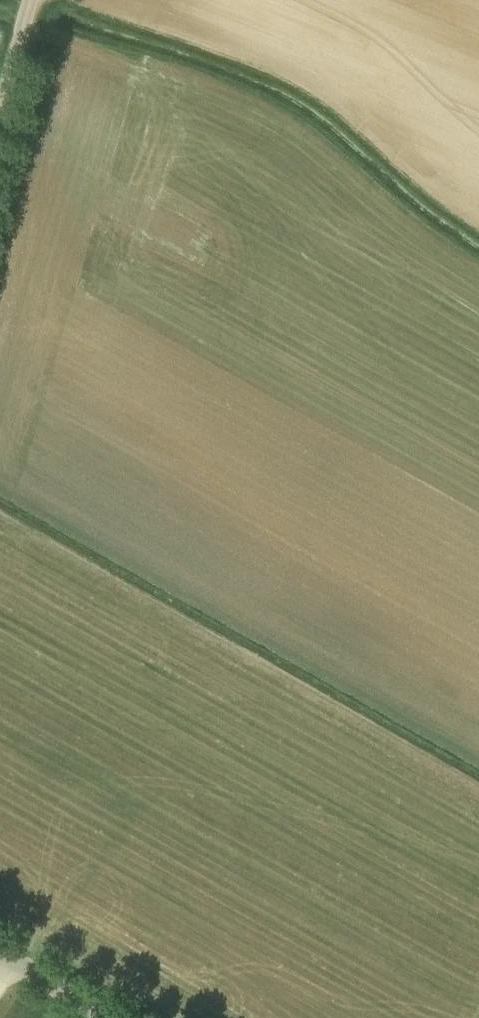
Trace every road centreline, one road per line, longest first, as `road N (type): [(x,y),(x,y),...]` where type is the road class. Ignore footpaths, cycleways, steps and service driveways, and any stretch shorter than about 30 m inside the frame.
road 1 (unclassified): [(112,1017),(0,952)]
road 2 (unclassified): [(0,115),(33,0)]

